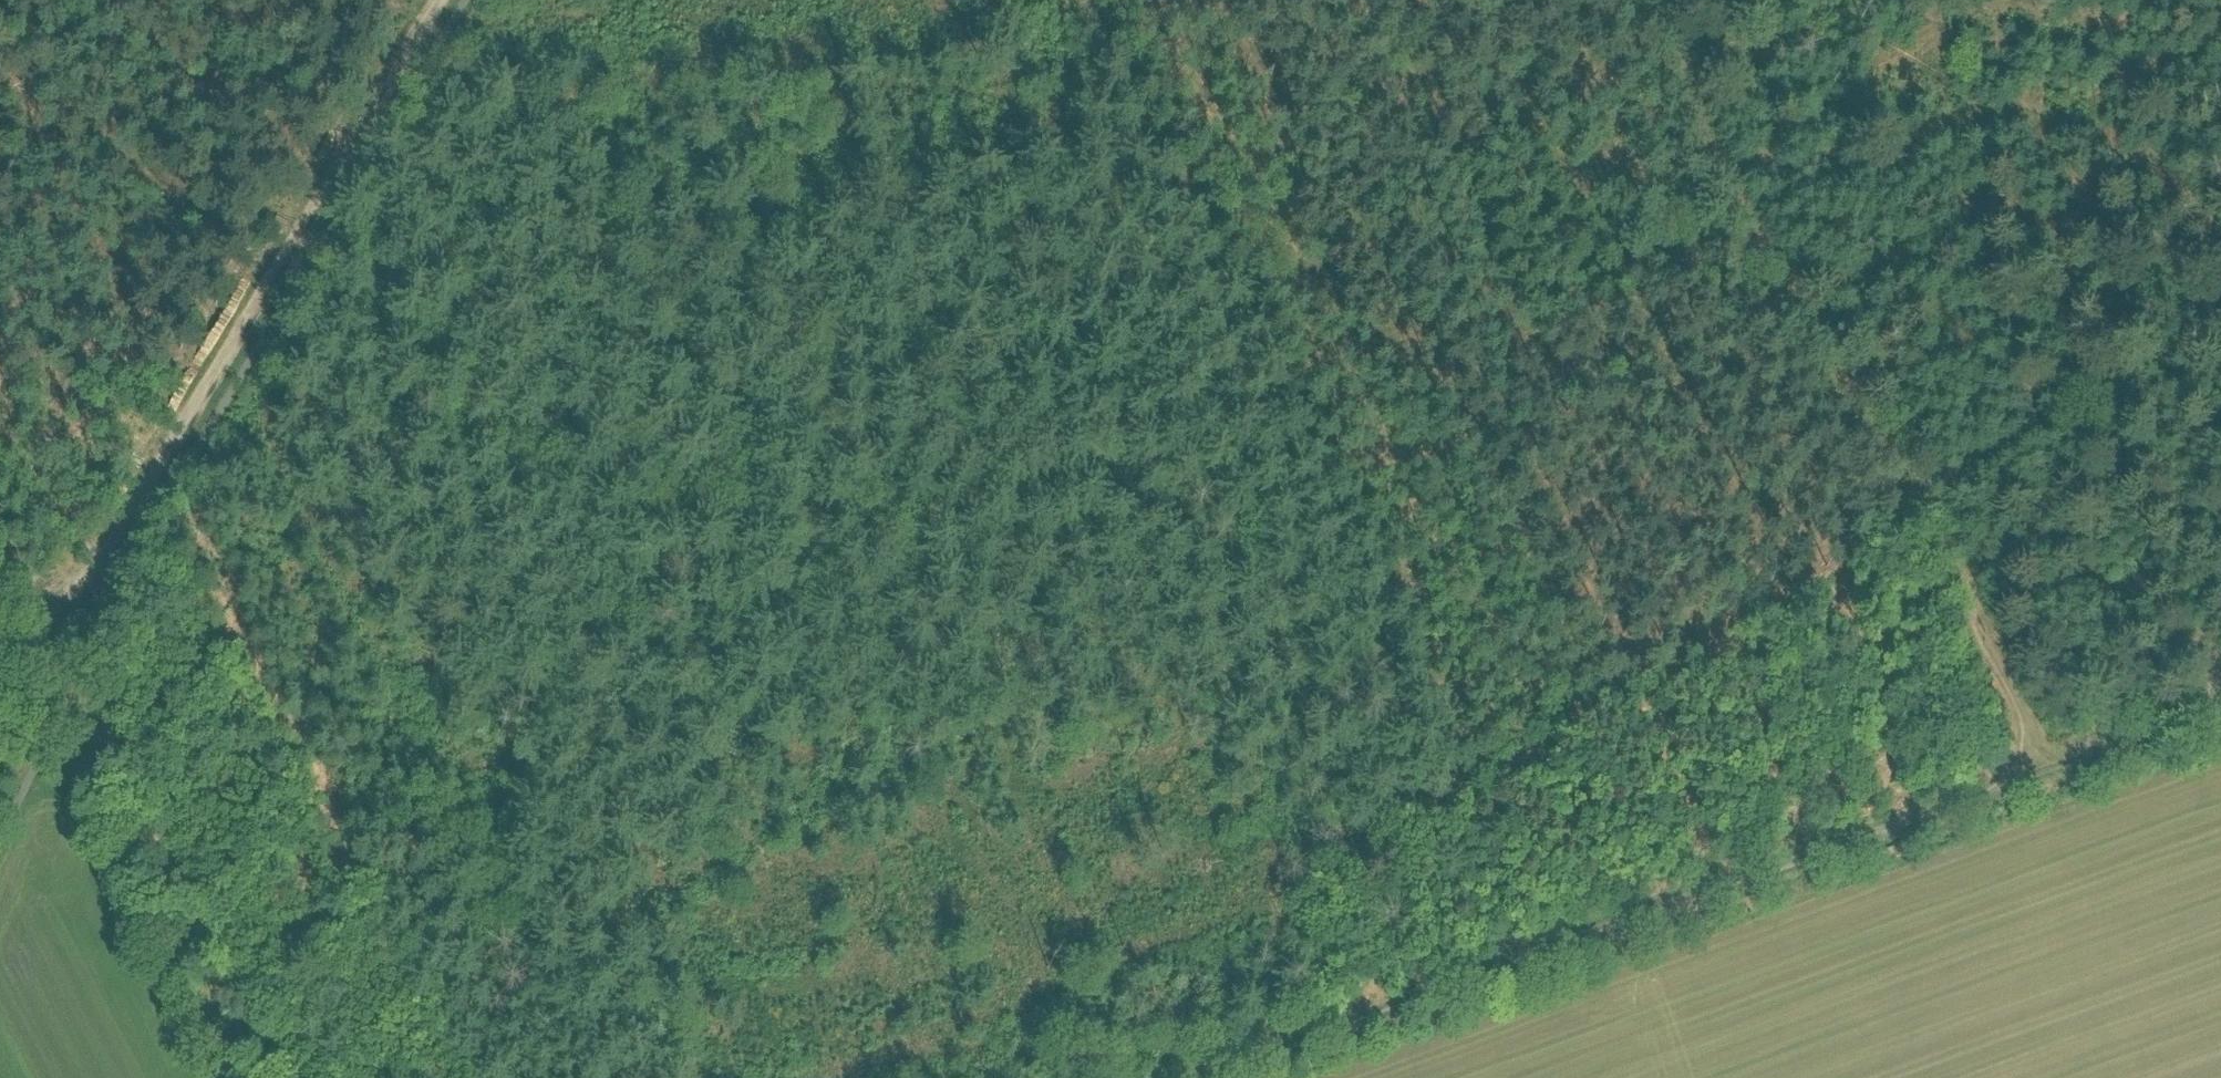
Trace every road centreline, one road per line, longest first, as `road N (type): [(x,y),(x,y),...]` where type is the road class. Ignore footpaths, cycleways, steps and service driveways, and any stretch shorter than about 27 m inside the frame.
road 1 (track): [(1178,1077),(2035,763)]
road 2 (track): [(1669,0),(1761,273),(1829,407),(2002,699)]
road 3 (track): [(49,651),(438,0)]
road 4 (track): [(274,1077),(49,651)]
road 5 (track): [(2035,763),(2220,698)]

